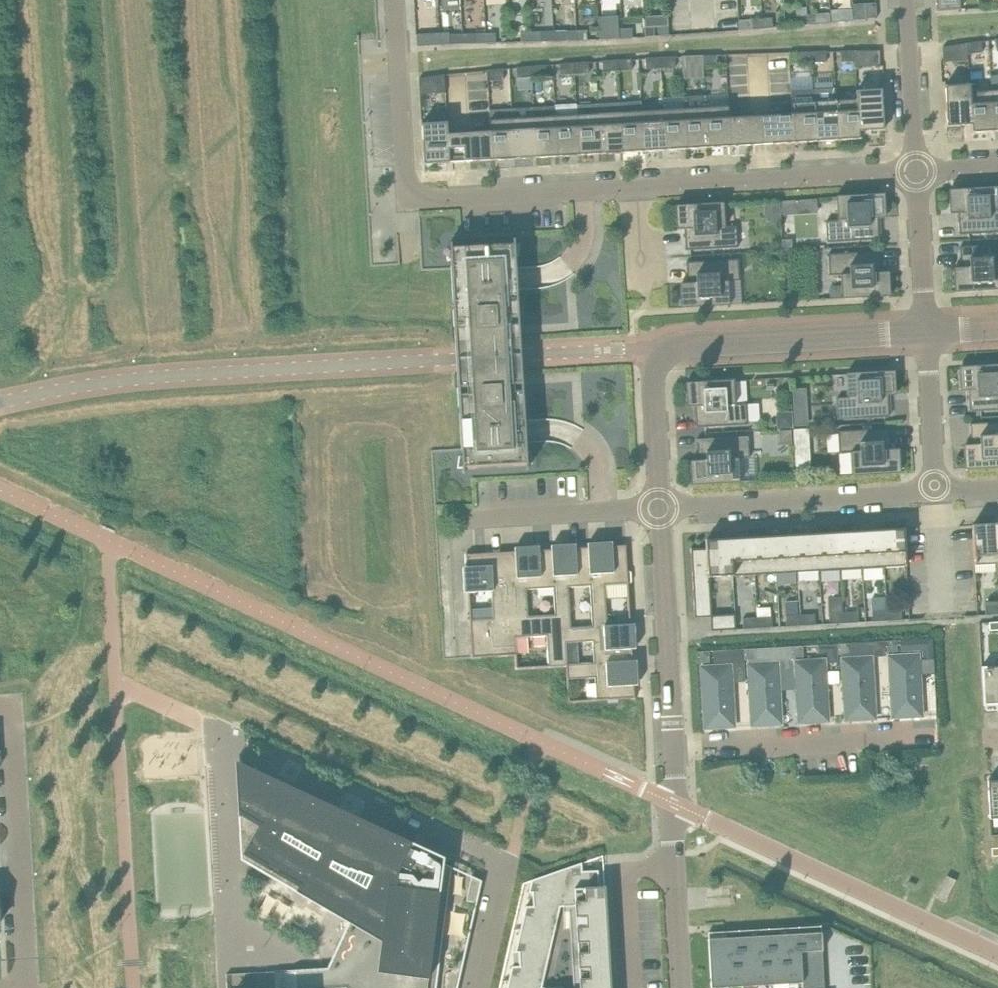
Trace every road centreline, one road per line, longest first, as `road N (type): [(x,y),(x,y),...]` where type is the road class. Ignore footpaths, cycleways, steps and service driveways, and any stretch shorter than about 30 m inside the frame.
road 1 (residential): [(659,508),(650,347),(925,331)]
road 2 (residential): [(638,187),(434,198),(416,190),(406,172),(396,0)]
road 3 (unclassified): [(997,954),(674,803)]
road 4 (residential): [(15,987),(26,972),(12,722),(0,709)]
road 5 (residential): [(638,187),(916,171)]
road 6 (residential): [(659,508),(936,491)]
road 7 (residential): [(672,748),(936,732)]
road 8 (residential): [(672,748),(659,508)]
road 9 (residential): [(464,519),(659,508)]
road 10 (residential): [(682,987),(674,803)]
road 11 (residential): [(916,171),(907,0)]
road 12 (residential): [(936,491),(925,331)]
road 13 (residential): [(925,331),(916,171)]

